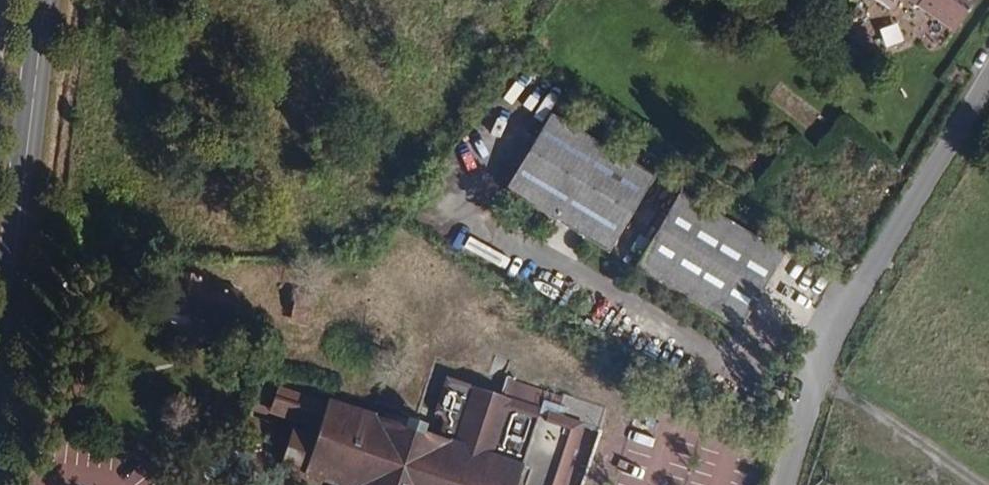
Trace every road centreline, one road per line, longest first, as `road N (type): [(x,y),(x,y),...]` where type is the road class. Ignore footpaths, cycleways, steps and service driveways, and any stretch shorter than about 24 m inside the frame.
road 1 (residential): [(988,78),(816,374),(782,484)]
road 2 (secondary): [(45,0),(0,372)]
road 3 (track): [(816,374),(976,484)]

